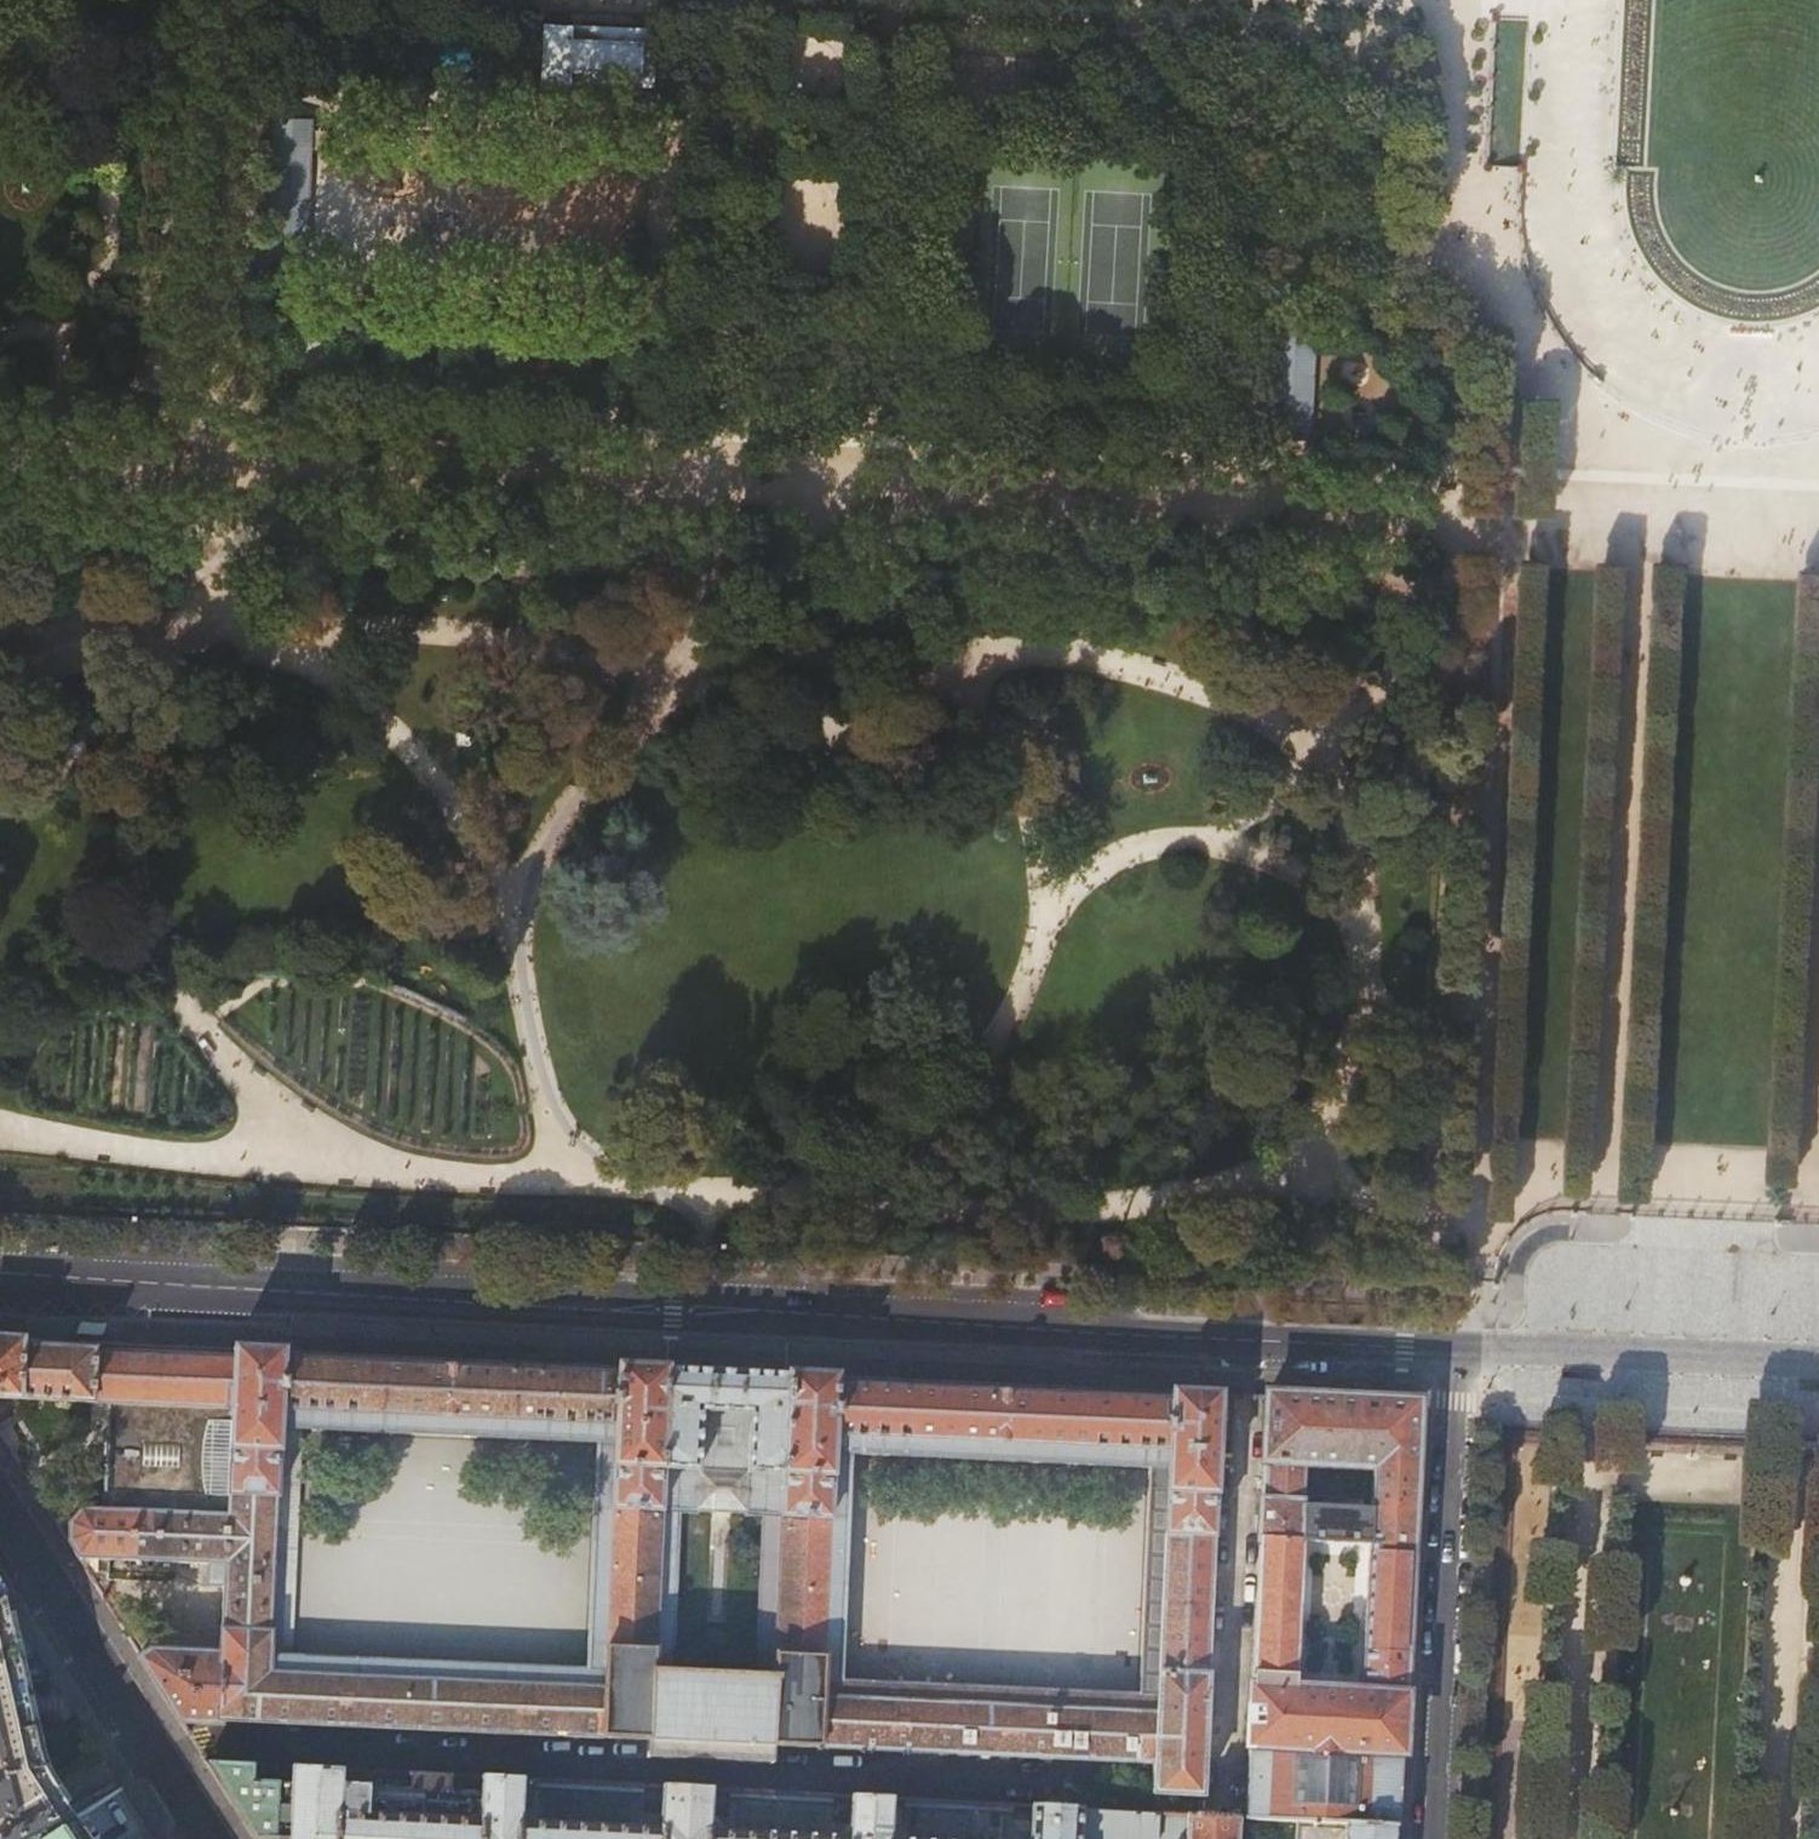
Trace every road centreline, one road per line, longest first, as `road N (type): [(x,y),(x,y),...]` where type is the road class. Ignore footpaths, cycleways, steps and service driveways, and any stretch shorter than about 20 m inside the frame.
road 1 (residential): [(1461,1350),(0,1280)]
road 2 (residential): [(1461,1350),(1434,1838)]
road 3 (tertiary): [(0,1505),(209,1838)]
road 4 (residential): [(1461,1350),(1818,1363)]

